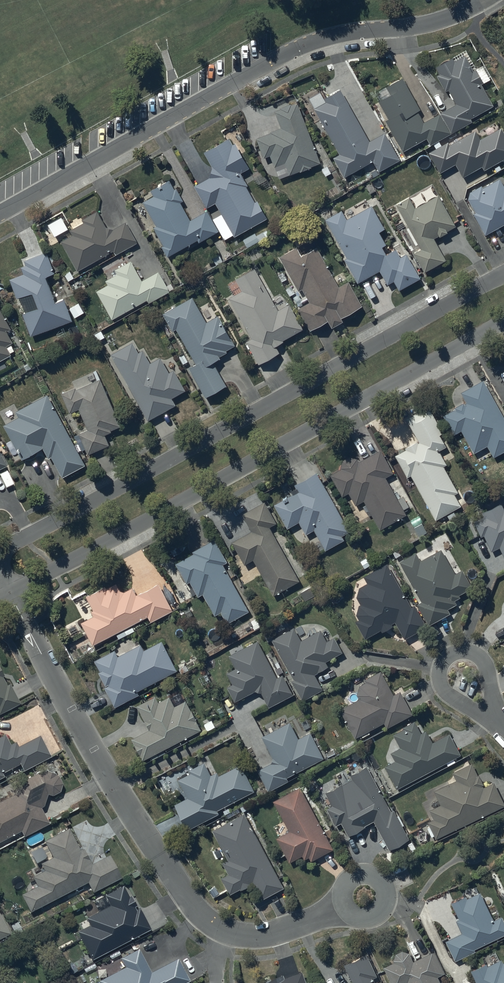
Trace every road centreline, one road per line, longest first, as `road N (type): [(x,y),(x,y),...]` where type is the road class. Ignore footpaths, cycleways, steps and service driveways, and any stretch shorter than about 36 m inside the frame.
road 1 (residential): [(0,551),(503,274)]
road 2 (residential): [(503,321),(11,593)]
road 3 (residential): [(11,593),(111,780),(202,916),(224,930),(265,936),(364,896)]
road 4 (residential): [(0,213),(280,55),(351,32),(434,22),(486,0)]

